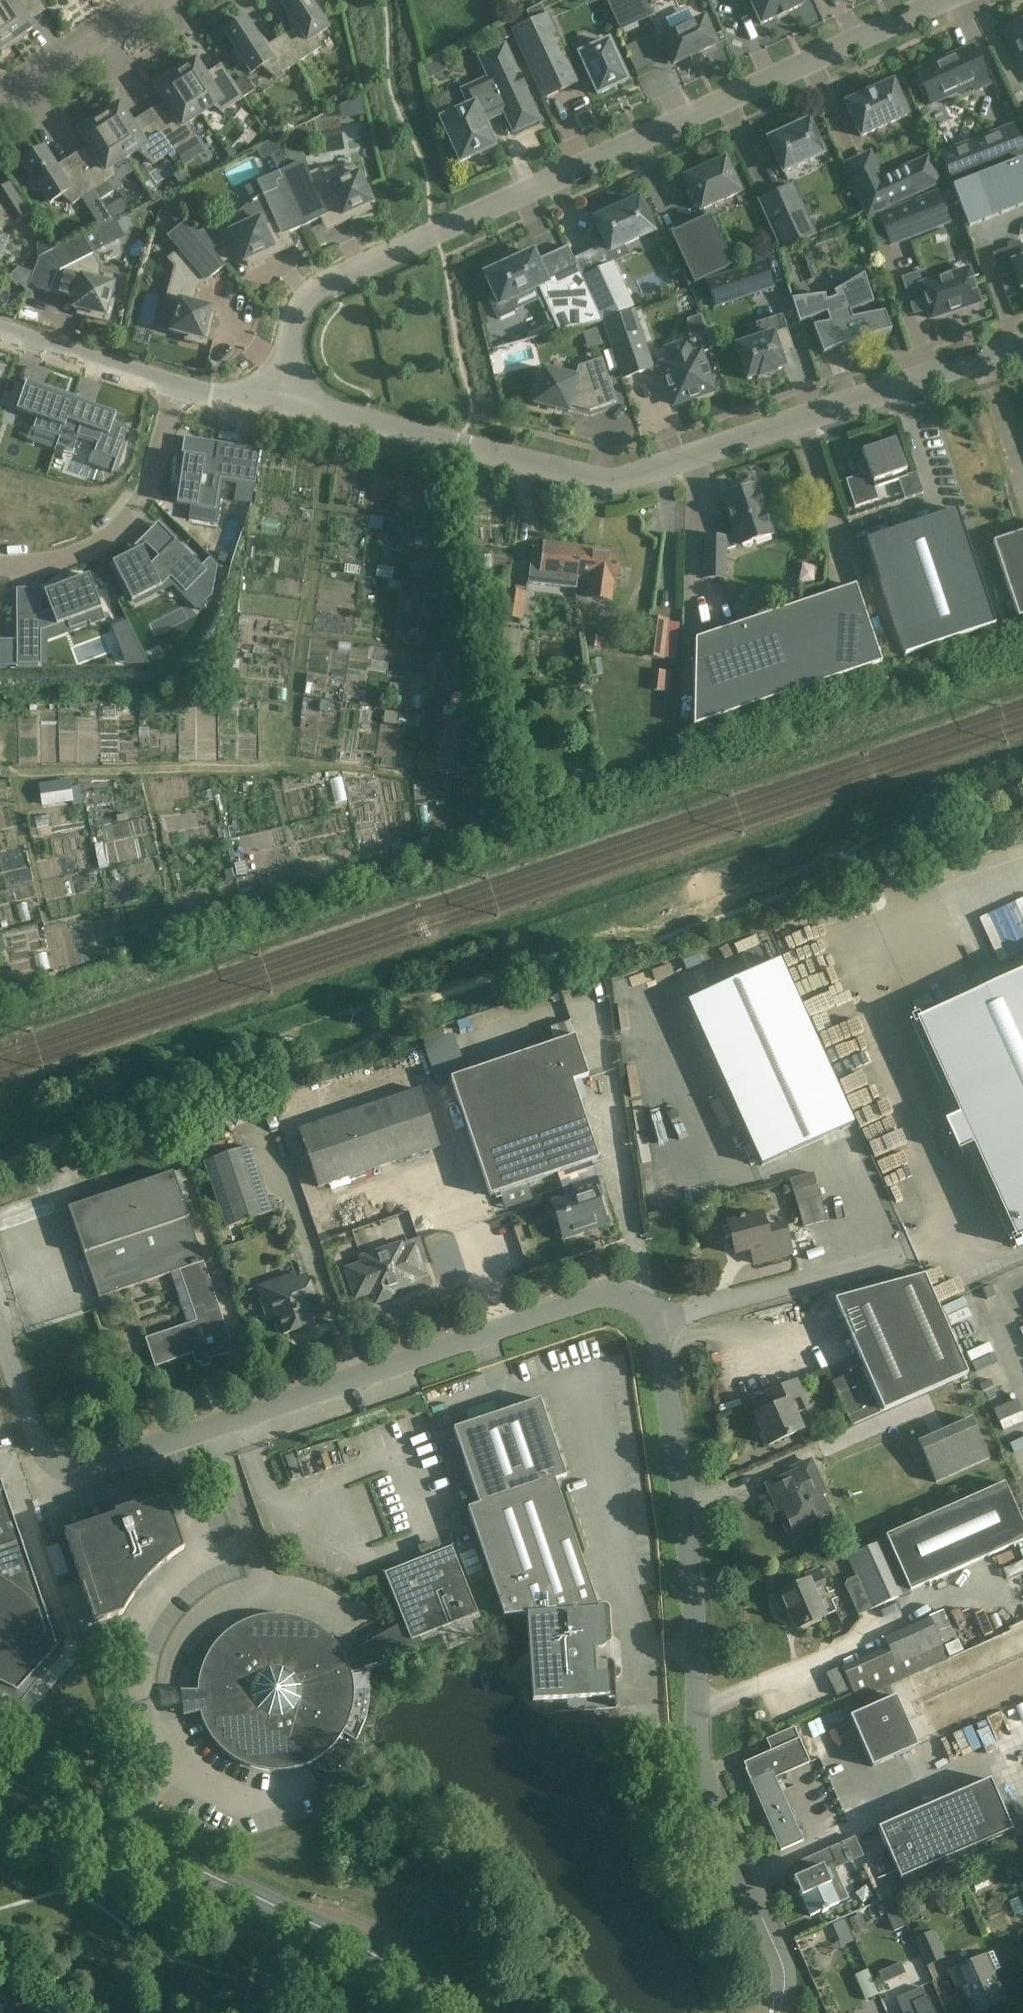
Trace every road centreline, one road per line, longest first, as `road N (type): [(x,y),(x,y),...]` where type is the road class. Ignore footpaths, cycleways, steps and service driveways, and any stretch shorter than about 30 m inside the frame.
road 1 (residential): [(286,404),(292,340),(309,295),(945,0)]
road 2 (residential): [(656,1322),(627,1297),(595,1298),(74,1471),(41,1448),(0,1330)]
road 3 (residential): [(286,404),(621,481),(1022,346)]
road 4 (residential): [(780,2007),(781,1960),(700,1769),(685,1509),(656,1322)]
road 5 (tertiary): [(466,2012),(351,1942),(0,1777)]
road 6 (residential): [(178,387),(149,492),(131,522),(87,554),(0,568)]
road 7 (residential): [(656,1322),(913,1252)]
road 8 (residential): [(0,107),(164,0)]
road 9 (residential): [(0,331),(178,387)]

